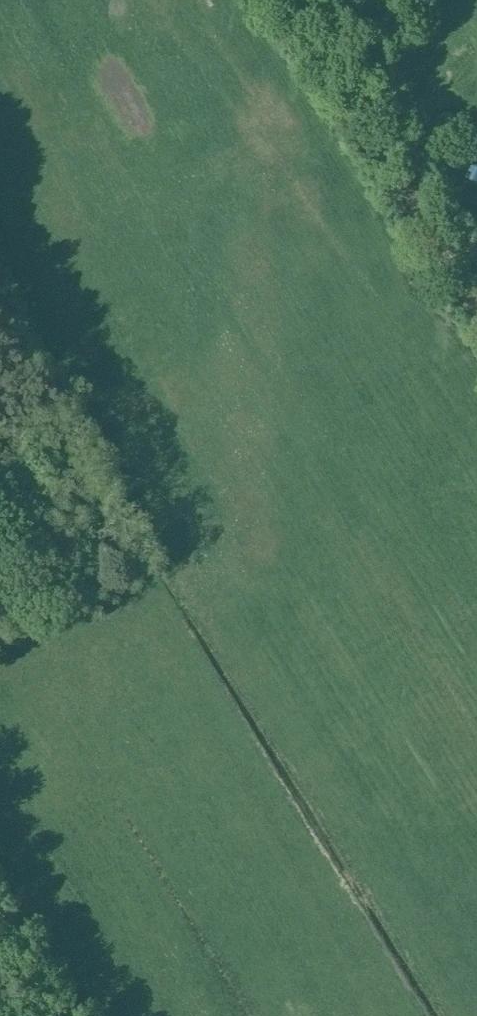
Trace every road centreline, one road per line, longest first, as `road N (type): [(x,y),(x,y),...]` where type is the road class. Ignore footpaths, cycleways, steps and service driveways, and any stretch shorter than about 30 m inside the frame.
road 1 (track): [(476,300),(287,0)]

